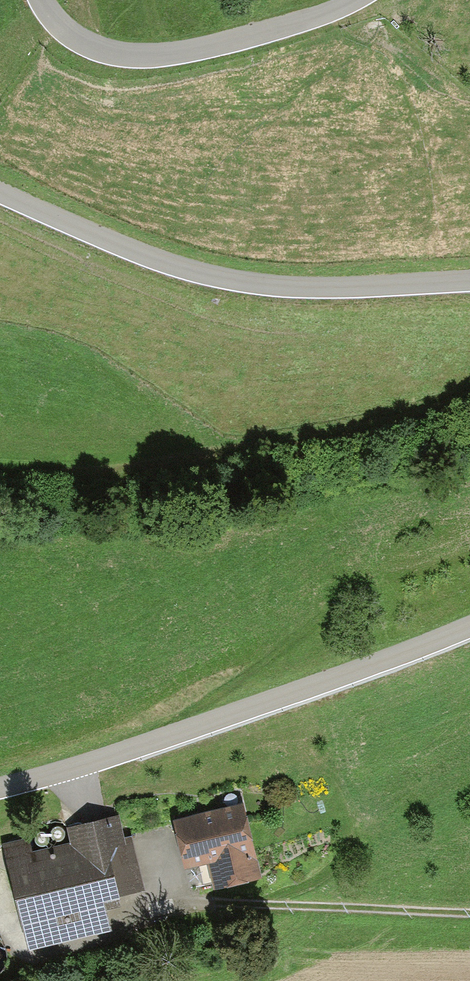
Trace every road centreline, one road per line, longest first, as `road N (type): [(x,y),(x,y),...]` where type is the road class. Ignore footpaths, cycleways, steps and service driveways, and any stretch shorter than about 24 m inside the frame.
road 1 (track): [(469,918),(220,901),(165,906),(124,936),(31,958),(0,921)]
road 2 (tertiary): [(469,627),(148,743),(0,787)]
road 3 (tertiary): [(0,191),(141,253),(221,277),(322,287),(469,280)]
road 4 (tertiary): [(353,0),(231,40),(135,55),(81,40),(40,0)]

